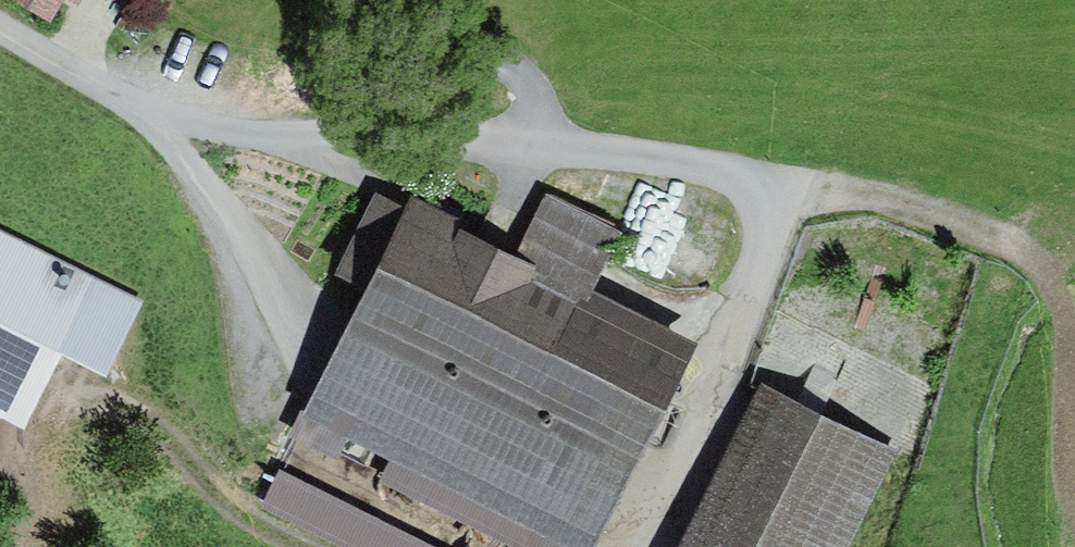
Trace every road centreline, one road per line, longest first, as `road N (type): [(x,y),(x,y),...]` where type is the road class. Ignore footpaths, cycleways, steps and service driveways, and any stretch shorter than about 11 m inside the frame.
road 1 (track): [(0,27),(149,116),(798,190),(740,334),(625,546)]
road 2 (track): [(1074,458),(1071,327),(1053,285),(1018,251),(935,215),(798,190)]
road 3 (track): [(285,364),(149,116)]

